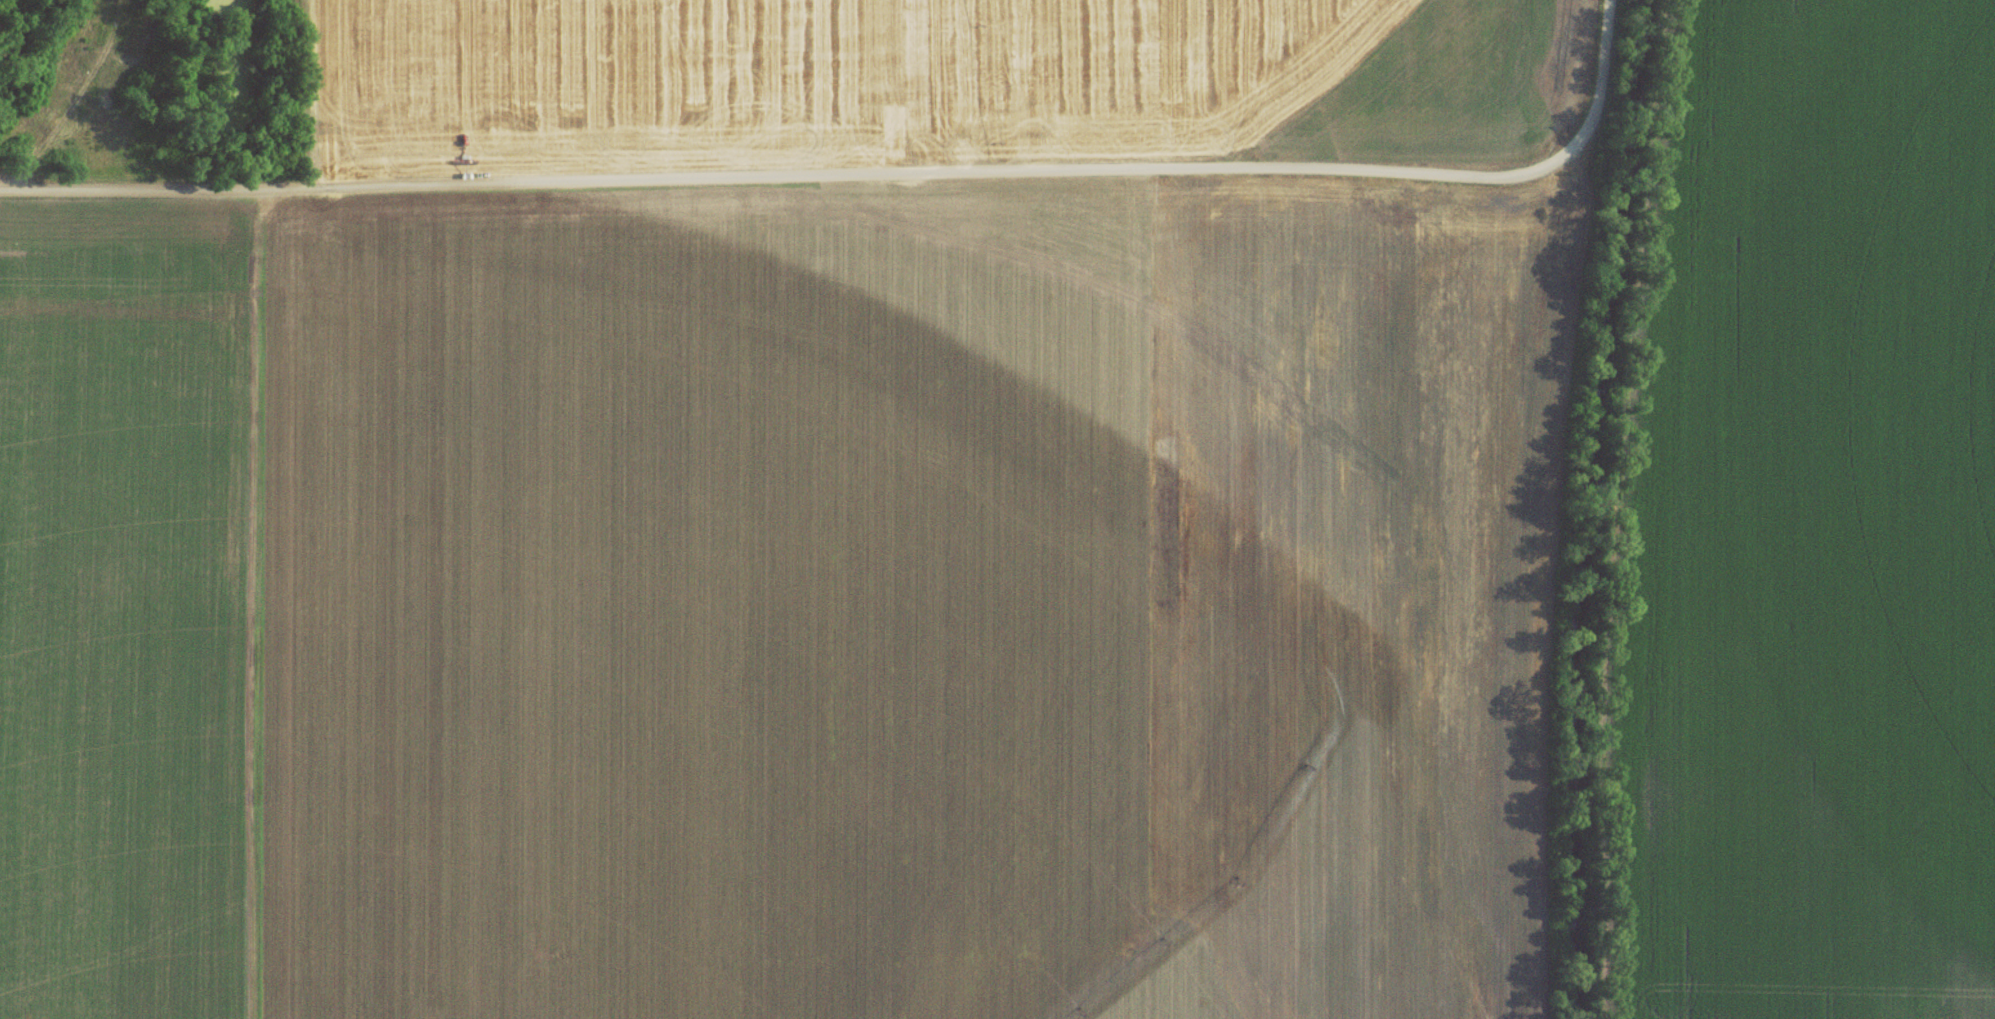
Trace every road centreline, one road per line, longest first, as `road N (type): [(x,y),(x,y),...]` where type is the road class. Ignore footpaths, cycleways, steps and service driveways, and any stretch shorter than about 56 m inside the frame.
road 1 (residential): [(0,198),(1244,173),(1528,181),(1570,158),(1594,125),(1612,0)]

